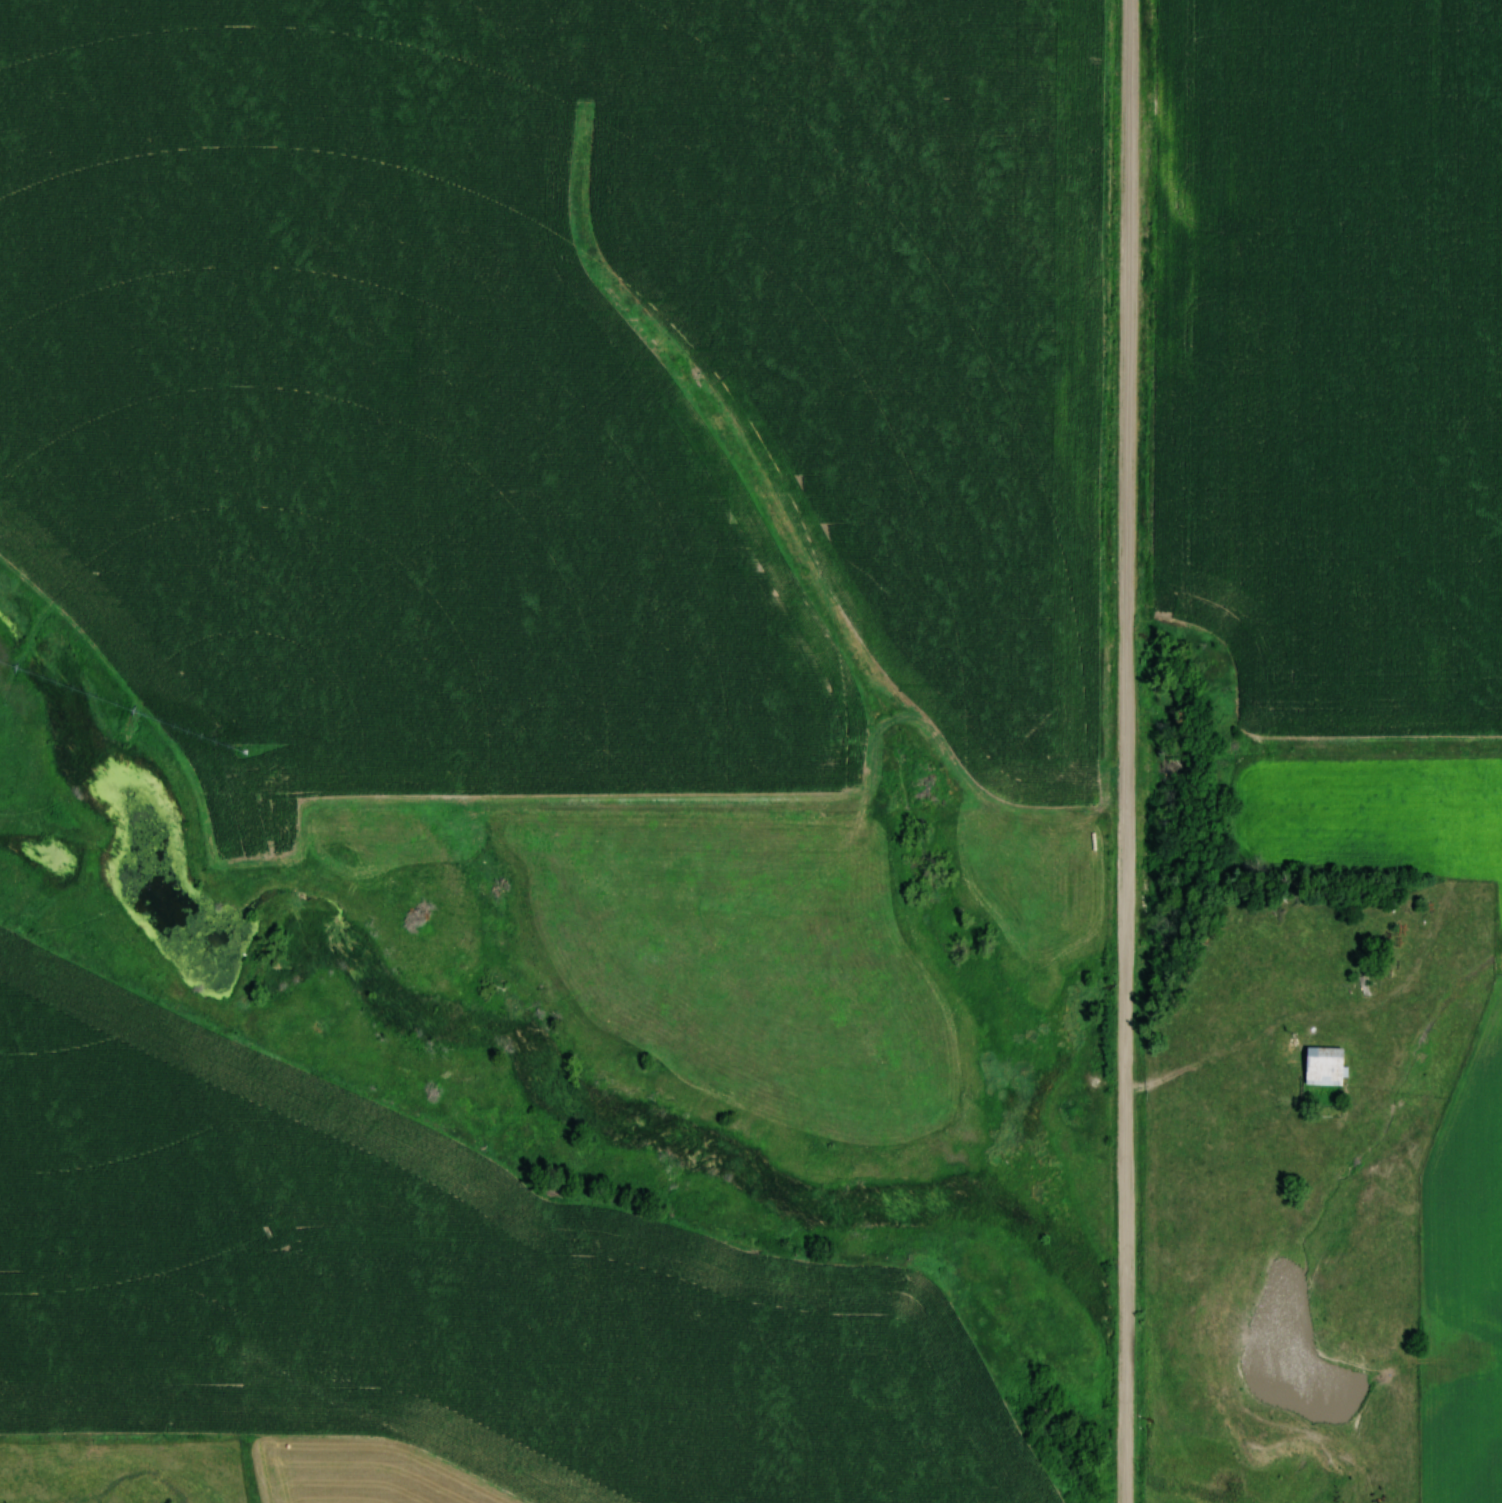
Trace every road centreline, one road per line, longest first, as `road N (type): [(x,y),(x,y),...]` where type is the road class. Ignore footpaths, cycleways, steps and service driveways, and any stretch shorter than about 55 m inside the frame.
road 1 (residential): [(1129,1502),(1134,0)]

